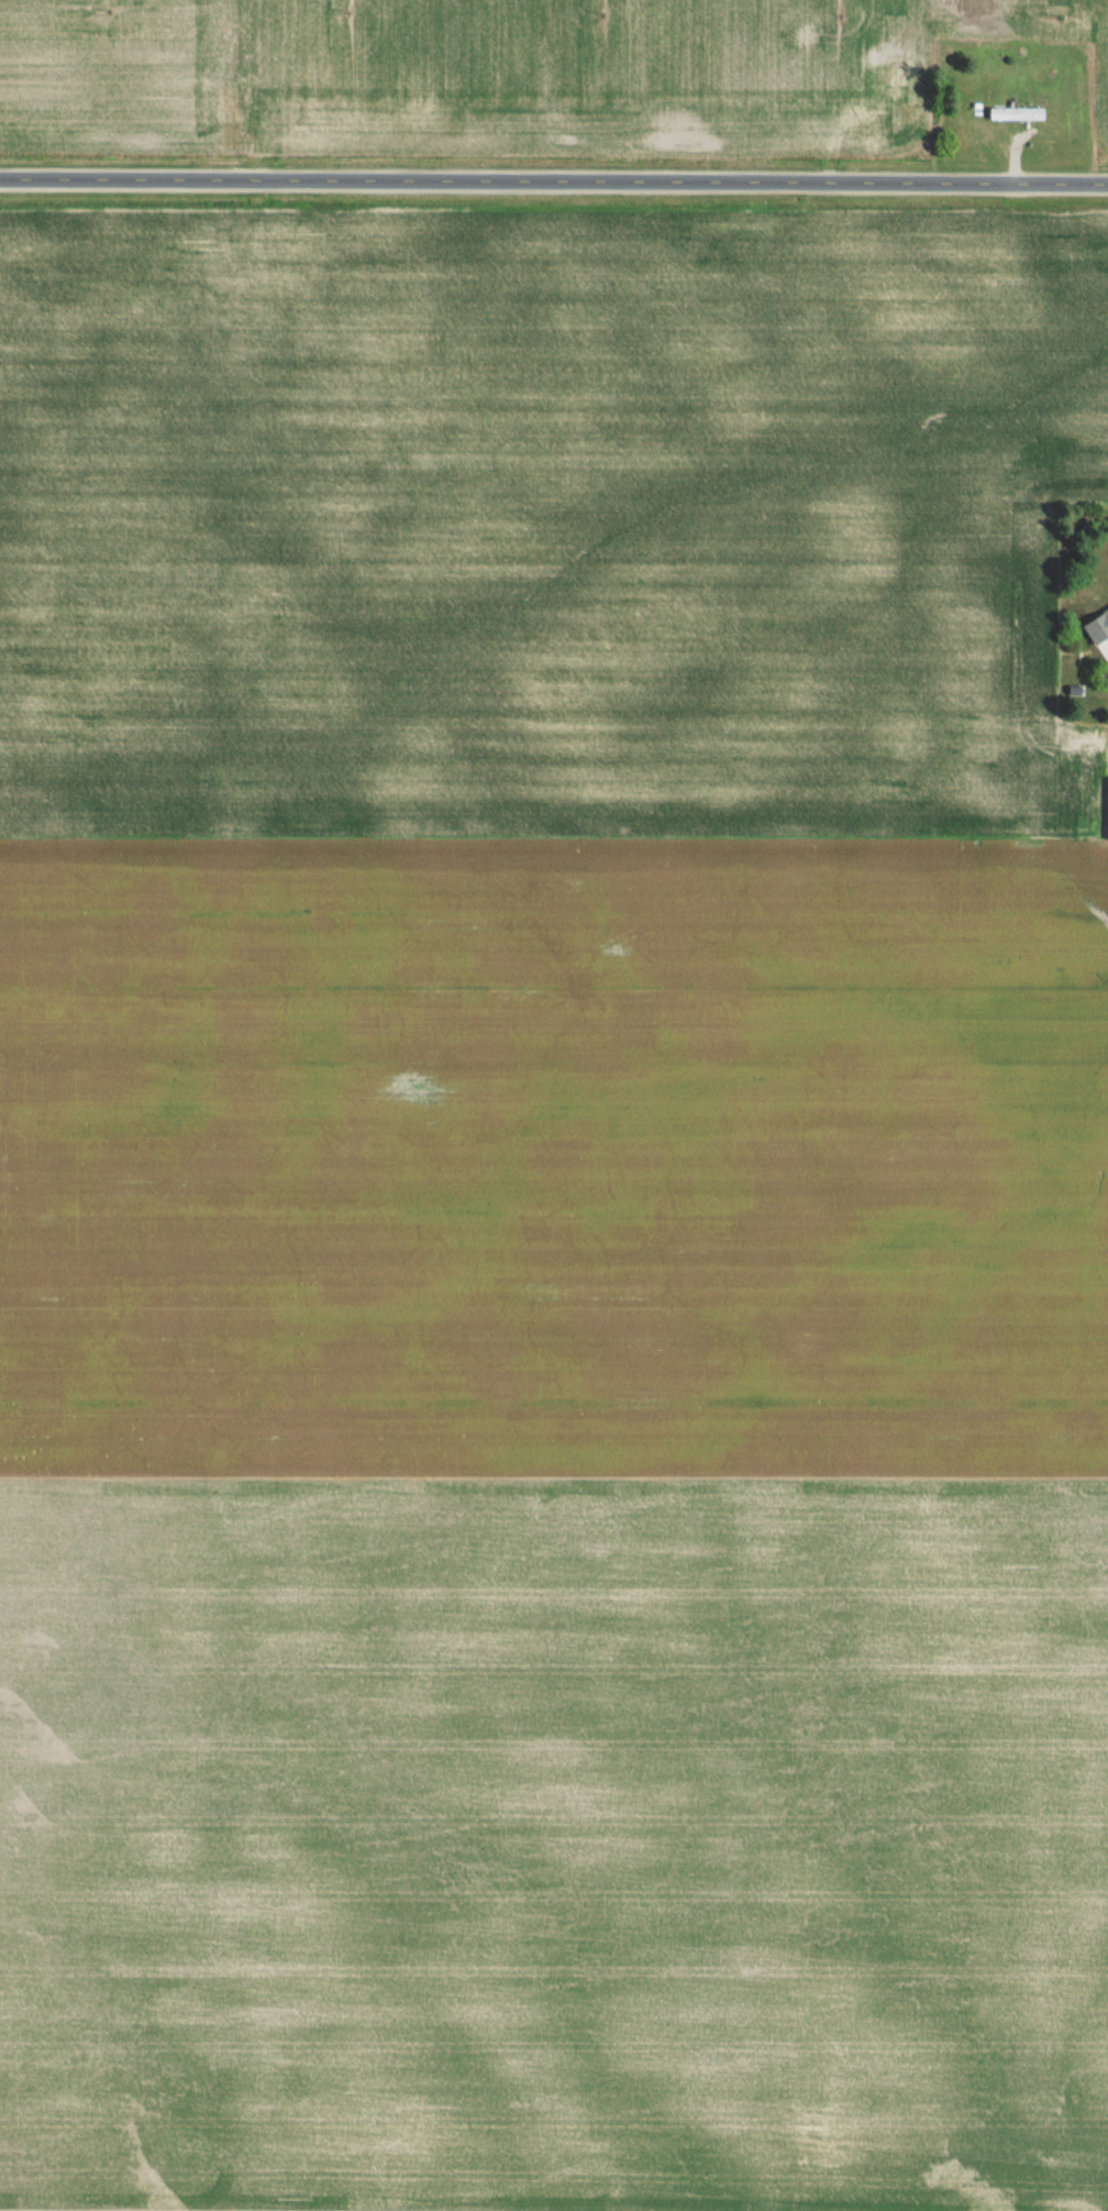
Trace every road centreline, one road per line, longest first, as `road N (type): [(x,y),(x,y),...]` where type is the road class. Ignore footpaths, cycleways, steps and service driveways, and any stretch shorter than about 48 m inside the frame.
road 1 (tertiary): [(1107,185),(0,178)]

